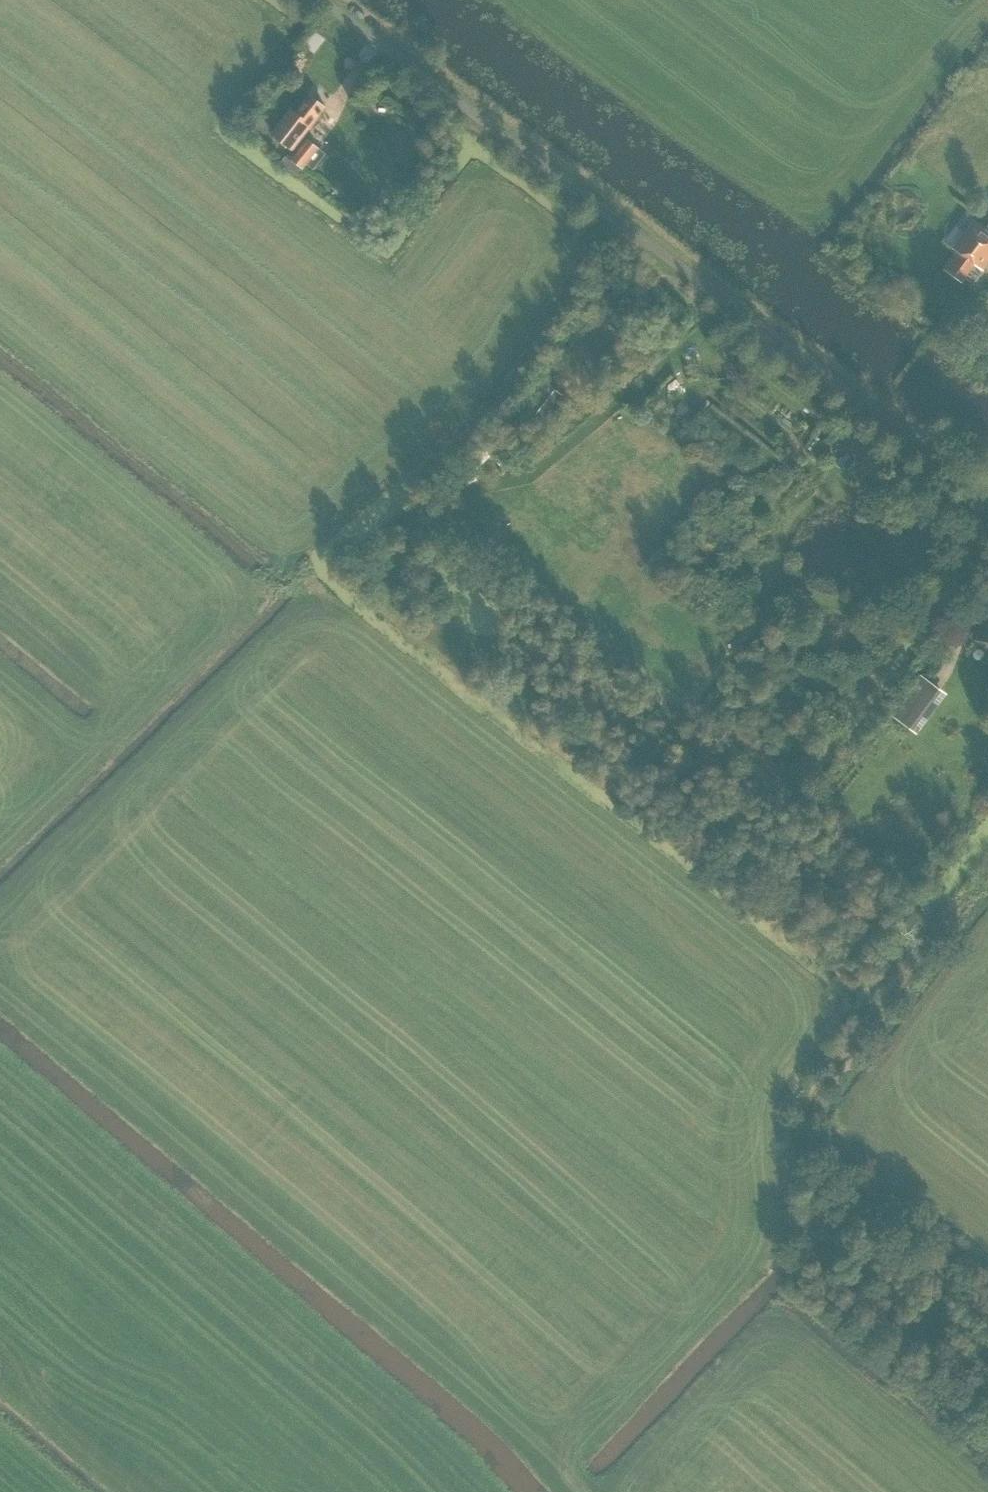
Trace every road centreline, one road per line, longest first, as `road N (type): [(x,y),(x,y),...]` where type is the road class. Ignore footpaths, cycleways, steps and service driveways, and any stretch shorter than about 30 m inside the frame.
road 1 (unclassified): [(987,489),(324,0)]

